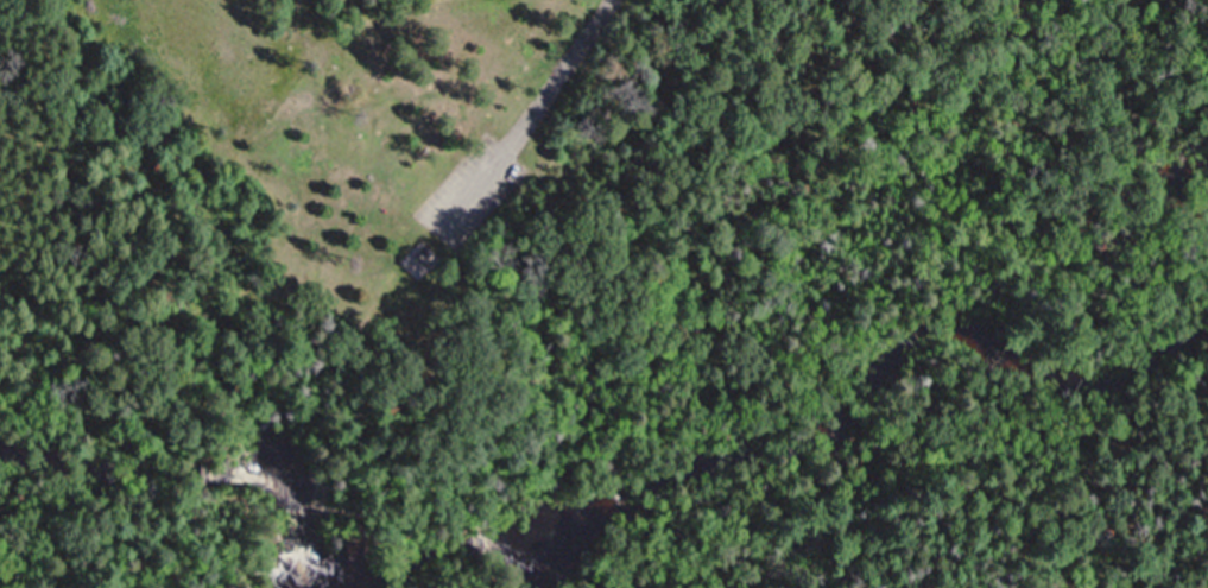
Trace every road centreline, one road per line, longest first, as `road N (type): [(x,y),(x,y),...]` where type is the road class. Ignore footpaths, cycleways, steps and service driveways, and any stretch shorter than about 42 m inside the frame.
road 1 (residential): [(434,230),(505,144),(599,0)]

